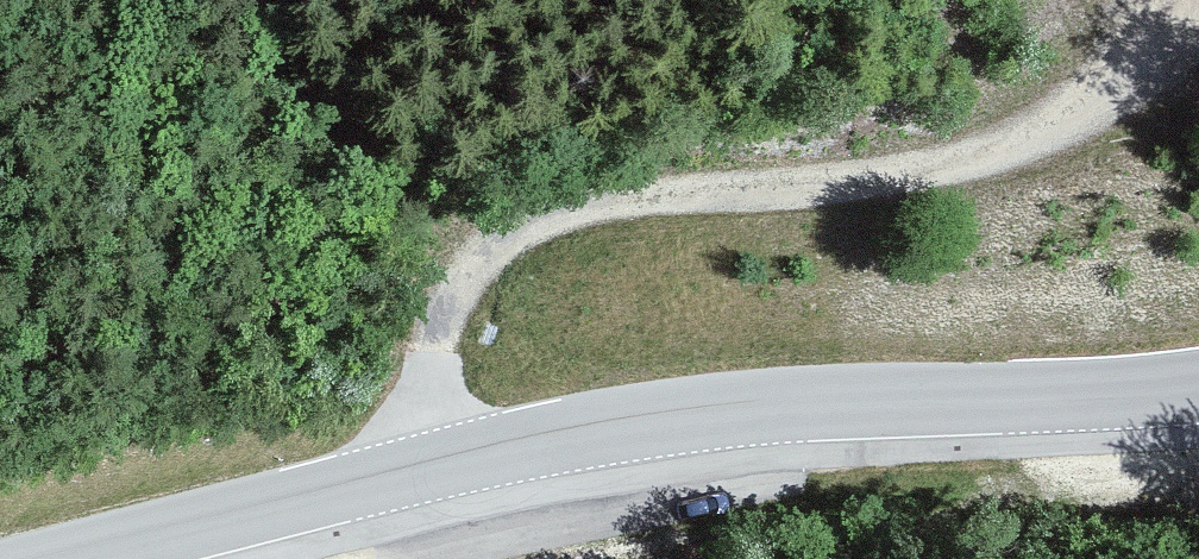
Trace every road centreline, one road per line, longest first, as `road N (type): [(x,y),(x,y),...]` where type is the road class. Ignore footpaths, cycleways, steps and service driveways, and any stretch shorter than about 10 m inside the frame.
road 1 (tertiary): [(69,558),(611,426),(852,403),(1198,388)]
road 2 (track): [(421,470),(438,320),(504,240),(550,216),(631,198),(855,185),(1003,151),(1092,100),(1129,58),(1160,0)]
road 3 (track): [(895,558),(1033,495),(1153,392)]

